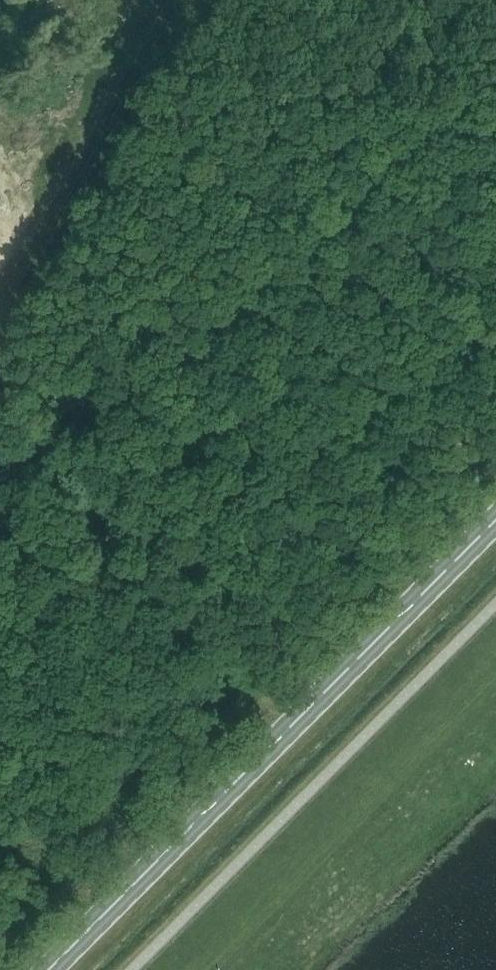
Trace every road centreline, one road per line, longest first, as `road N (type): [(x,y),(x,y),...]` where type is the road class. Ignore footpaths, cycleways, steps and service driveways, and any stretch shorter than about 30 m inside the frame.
road 1 (secondary): [(46,969),(495,517)]
road 2 (track): [(495,77),(201,339),(99,407),(0,451)]
road 3 (track): [(219,969),(495,688)]
road 4 (track): [(0,460),(36,486),(280,736)]
road 5 (track): [(135,0),(47,156)]

